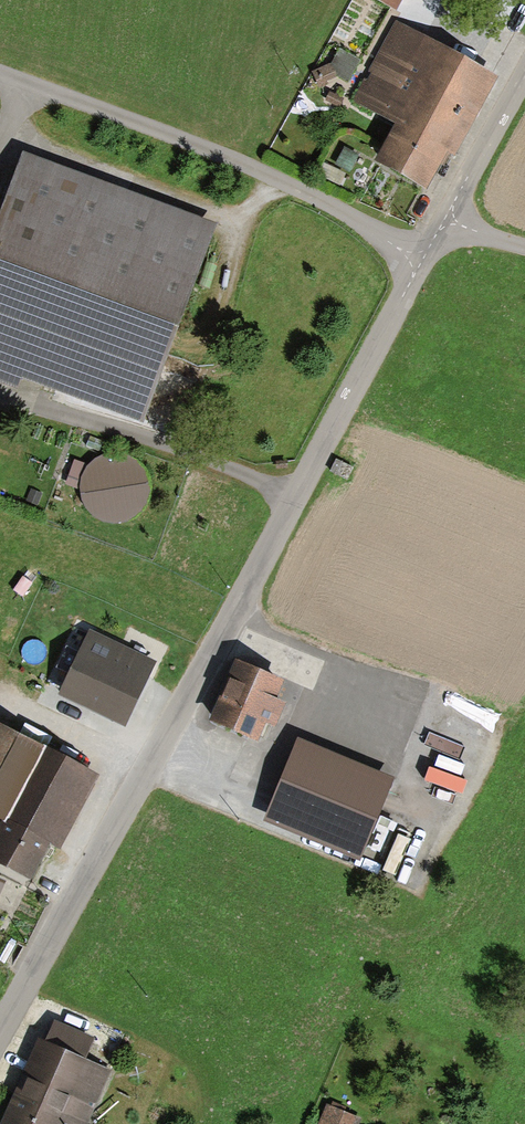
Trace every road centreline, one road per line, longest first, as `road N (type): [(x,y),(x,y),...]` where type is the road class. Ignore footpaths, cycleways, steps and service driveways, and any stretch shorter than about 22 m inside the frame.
road 1 (unclassified): [(0,1022),(524,75)]
road 2 (track): [(0,71),(283,177),(421,263)]

